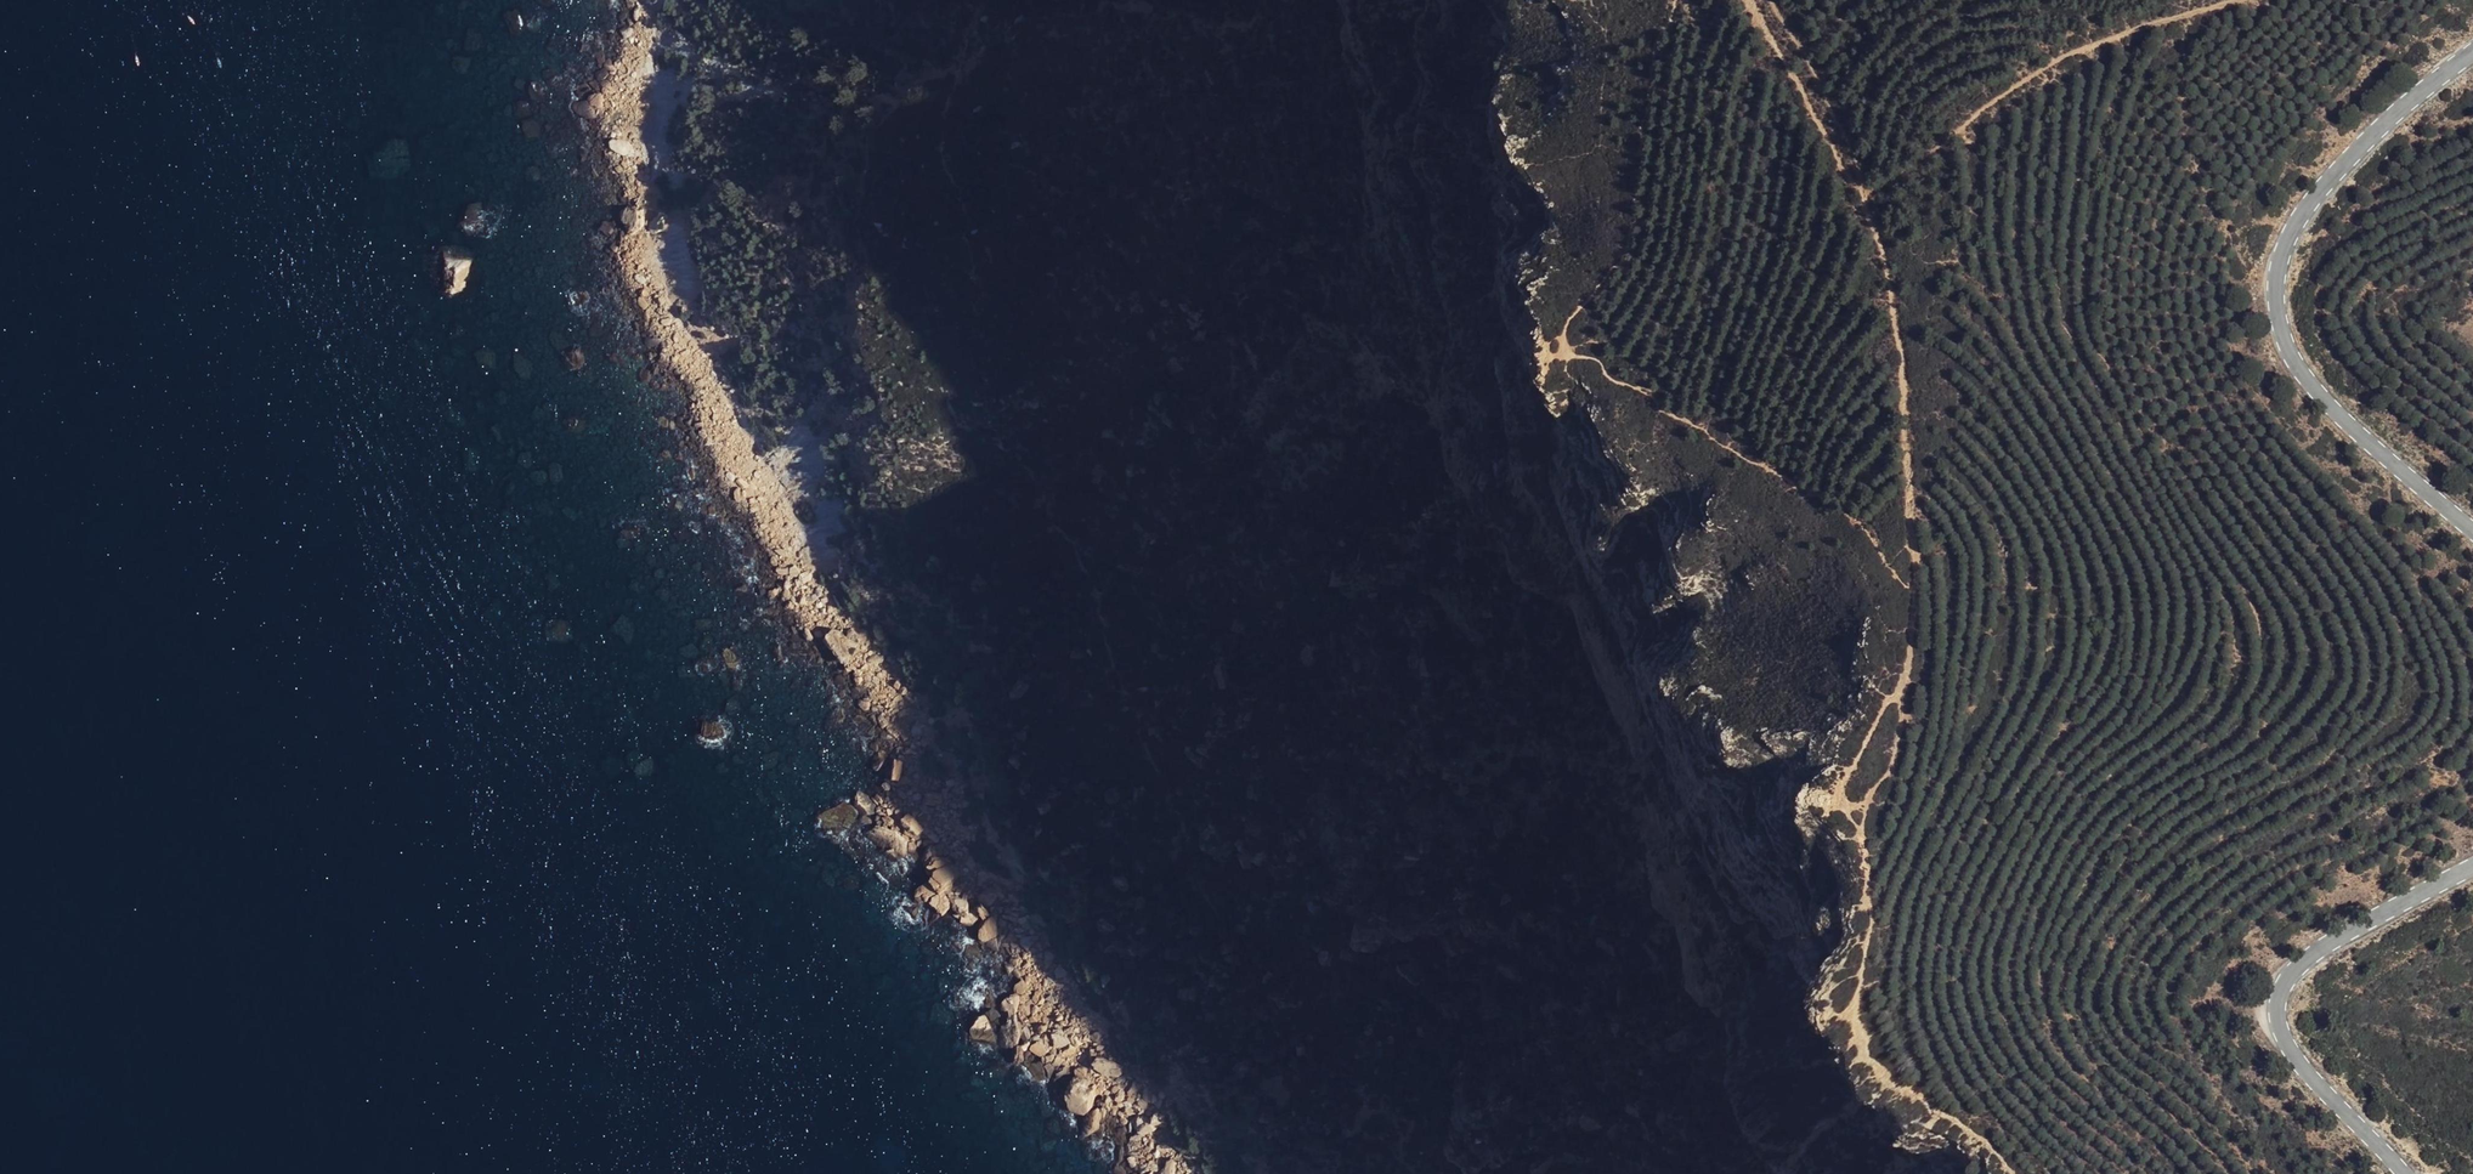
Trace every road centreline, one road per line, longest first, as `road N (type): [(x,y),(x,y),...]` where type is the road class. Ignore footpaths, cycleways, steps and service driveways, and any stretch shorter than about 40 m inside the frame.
road 1 (tertiary): [(2472,49),(2366,140),(2312,200),(2285,245),(2275,300),(2304,377),(2472,531)]
road 2 (tertiary): [(2472,865),(2333,939),(2293,972),(2278,998),(2279,1027),(2293,1055),(2404,1173)]
road 3 (track): [(1858,197),(2028,77),(2150,25),(2240,0)]

